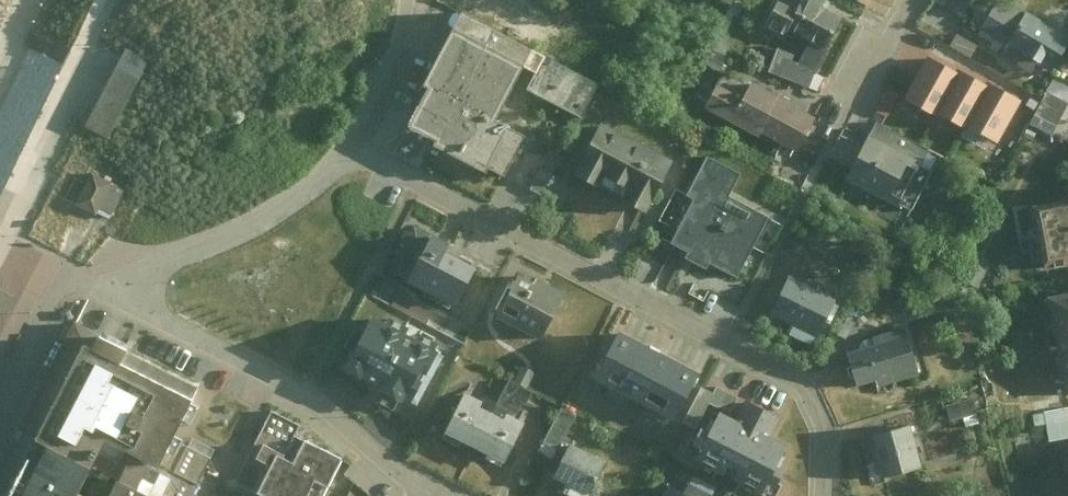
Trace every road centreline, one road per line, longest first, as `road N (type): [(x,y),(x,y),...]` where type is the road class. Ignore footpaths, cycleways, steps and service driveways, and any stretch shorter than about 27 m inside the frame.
road 1 (residential): [(829,495),(812,391),(789,373),(352,148),(257,221),(105,284)]
road 2 (residential): [(450,495),(399,469),(309,390),(105,284)]
road 3 (residential): [(904,0),(838,118)]
road 4 (residential): [(0,397),(59,278)]

